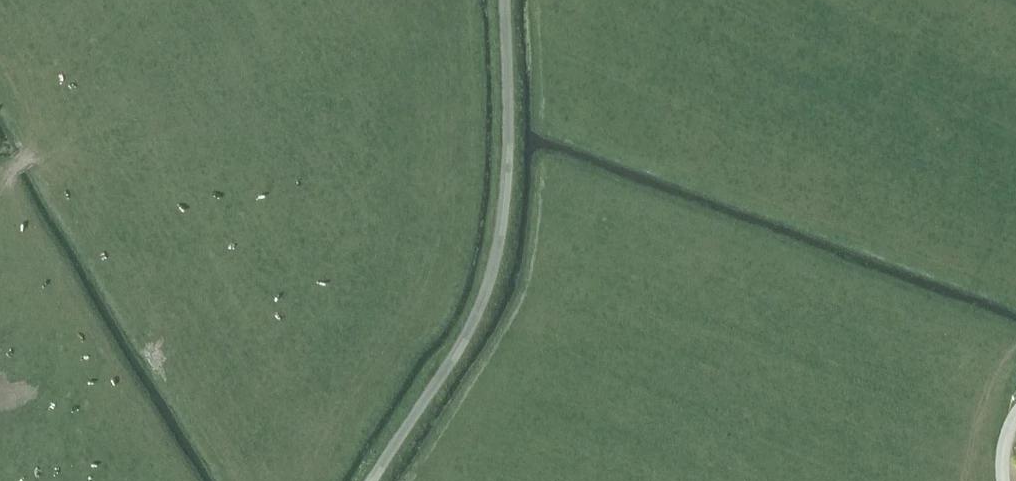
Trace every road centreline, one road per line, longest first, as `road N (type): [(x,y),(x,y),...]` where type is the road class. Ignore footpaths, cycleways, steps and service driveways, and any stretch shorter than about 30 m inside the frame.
road 1 (unclassified): [(372,480),(479,313),(499,210),(501,0)]

